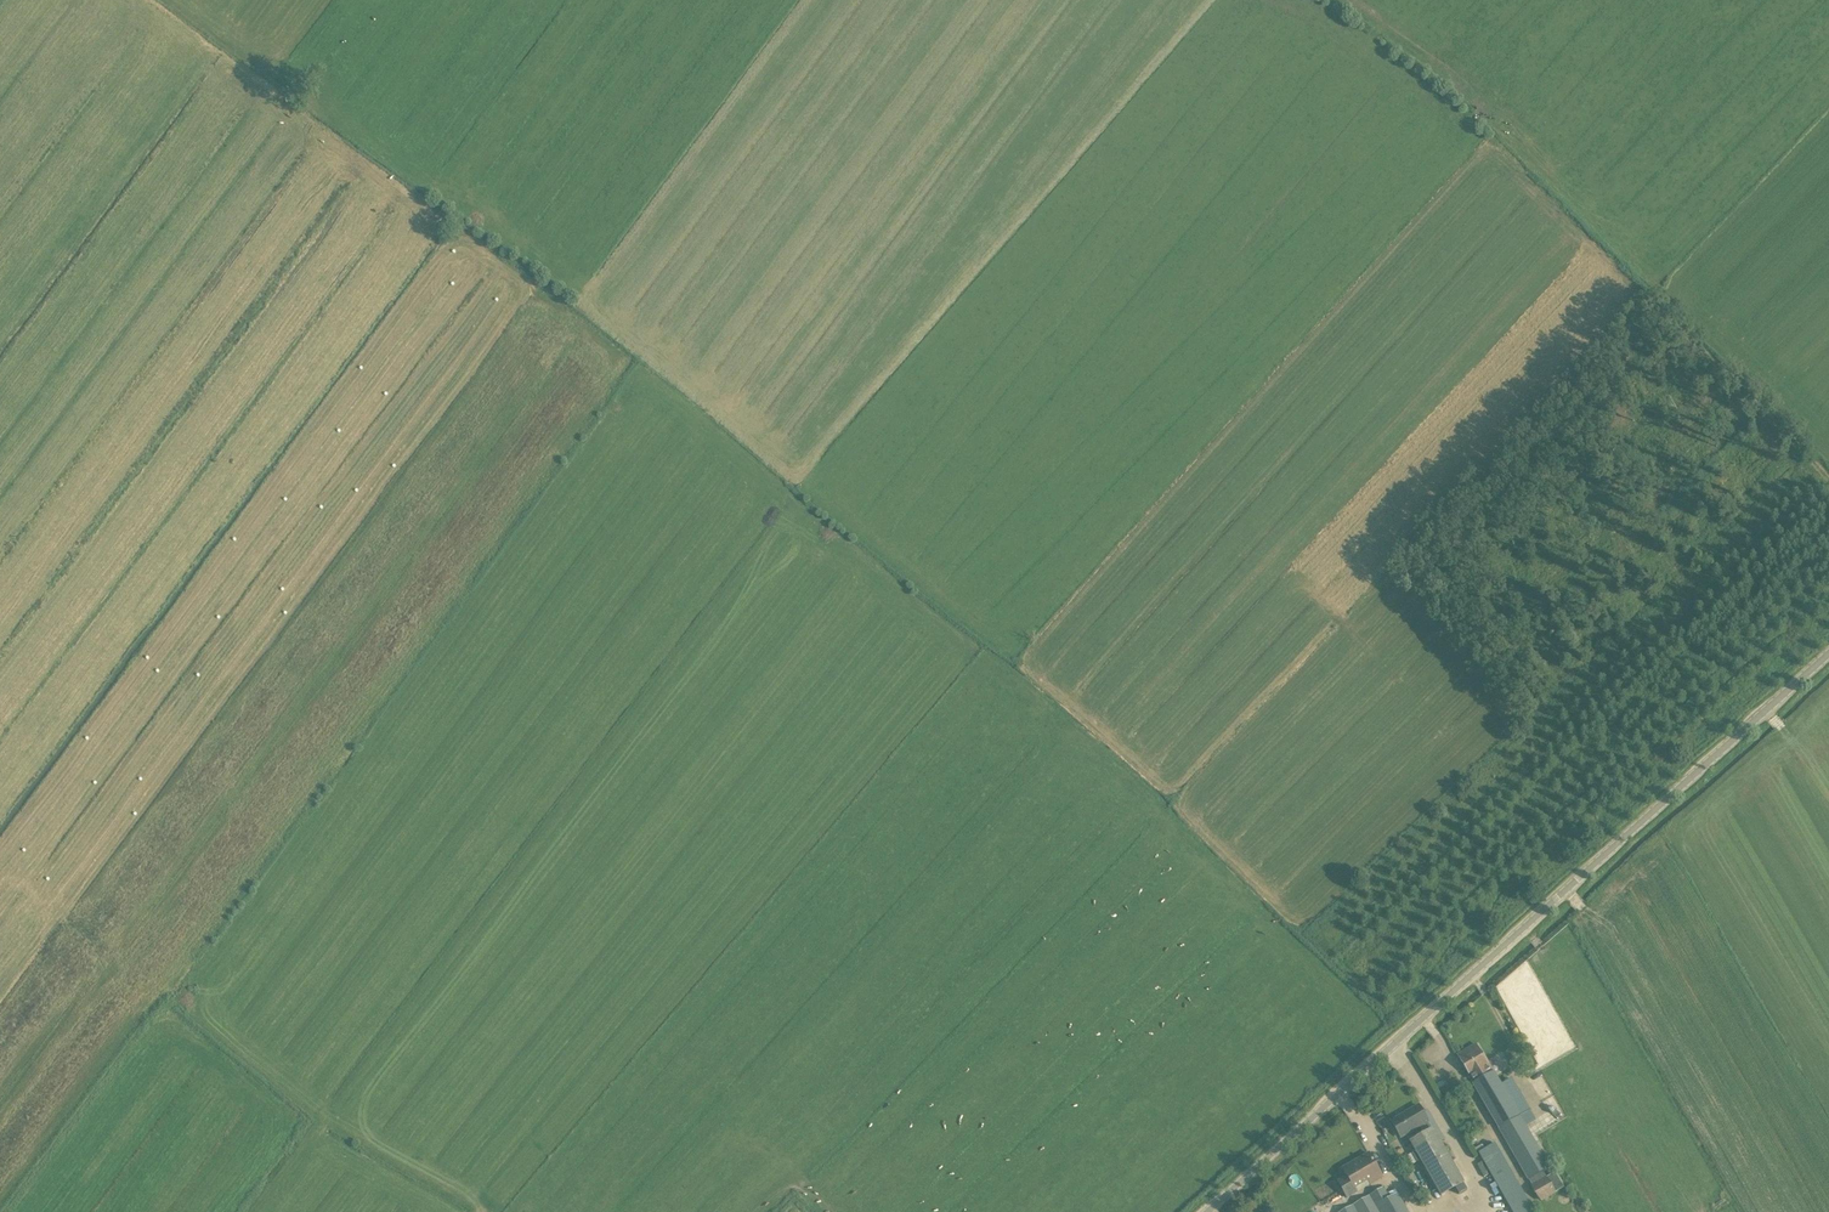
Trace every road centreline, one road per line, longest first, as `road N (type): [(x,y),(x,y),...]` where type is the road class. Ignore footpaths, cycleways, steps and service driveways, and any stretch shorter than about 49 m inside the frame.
road 1 (tertiary): [(1208,1211),(1828,653)]

